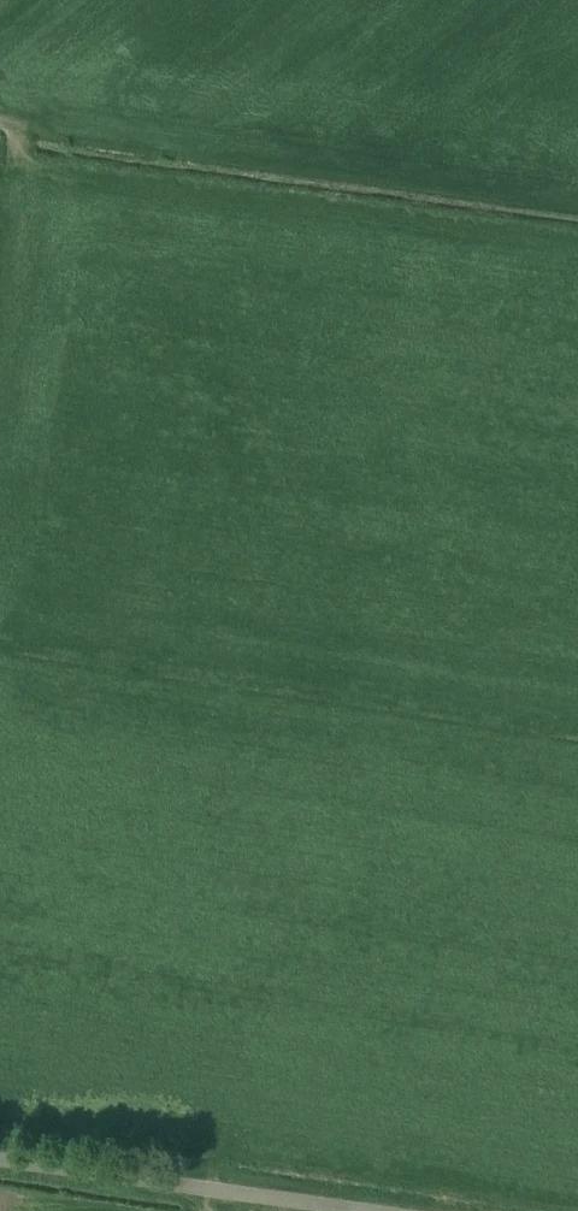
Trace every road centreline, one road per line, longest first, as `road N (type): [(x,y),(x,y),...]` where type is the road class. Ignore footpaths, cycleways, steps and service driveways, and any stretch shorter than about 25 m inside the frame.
road 1 (unclassified): [(439,1210),(0,1147)]

